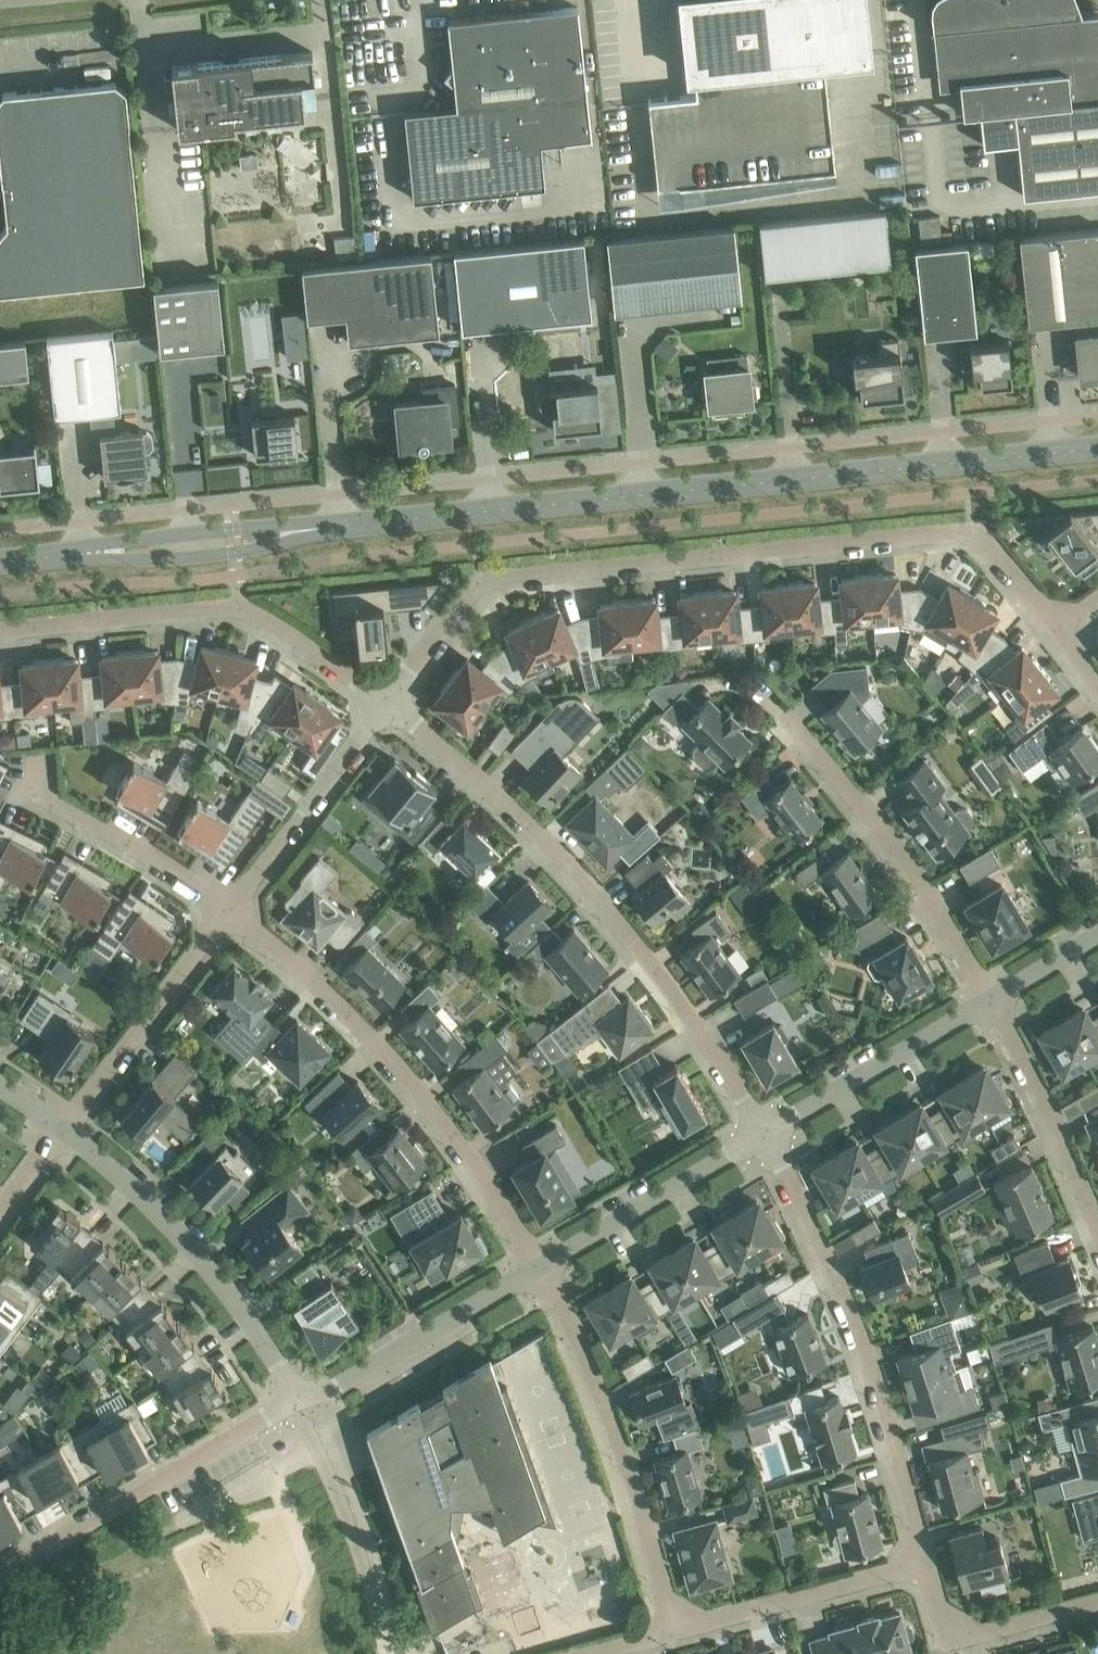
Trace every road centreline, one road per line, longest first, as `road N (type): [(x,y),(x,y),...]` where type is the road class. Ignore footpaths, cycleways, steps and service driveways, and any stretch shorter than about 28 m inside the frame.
road 1 (residential): [(384,702),(472,588),(489,579),(970,532),(1058,627)]
road 2 (unclassified): [(450,517),(1097,449)]
road 3 (residential): [(384,702),(482,779),(563,858),(700,1024),(765,1127)]
road 4 (residential): [(541,1266),(421,1091),(314,981),(226,909)]
road 5 (residential): [(765,1127),(845,1287),(929,1561)]
road 6 (unclassified): [(28,559),(182,558),(450,517)]
road 7 (unclassified): [(450,517),(235,528),(28,559)]
road 8 (residential): [(0,631),(240,608),(271,621),(384,702)]
road 9 (residential): [(676,1630),(622,1444),(541,1266)]
road 10 (residential): [(61,1125),(191,1246),(278,1362),(296,1401)]
road 11 (residential): [(990,999),(937,904),(792,718)]
road 12 (residential): [(0,1571),(296,1401)]
road 13 (residential): [(296,1401),(338,1385),(541,1266)]
road 14 (residential): [(61,1125),(226,909)]
road 15 (residential): [(541,1266),(765,1127)]
road 16 (residential): [(676,1630),(929,1561)]
road 17 (residential): [(226,909),(384,702)]
road 18 (residential): [(765,1127),(990,999)]
road 19 (residential): [(1097,1231),(1059,1133),(990,999)]
road 20 (residential): [(226,909),(51,796),(47,774)]
road 21 (residential): [(929,1561),(952,1631),(968,1634),(1097,1599)]
road 22 (residential): [(990,999),(1097,935)]

